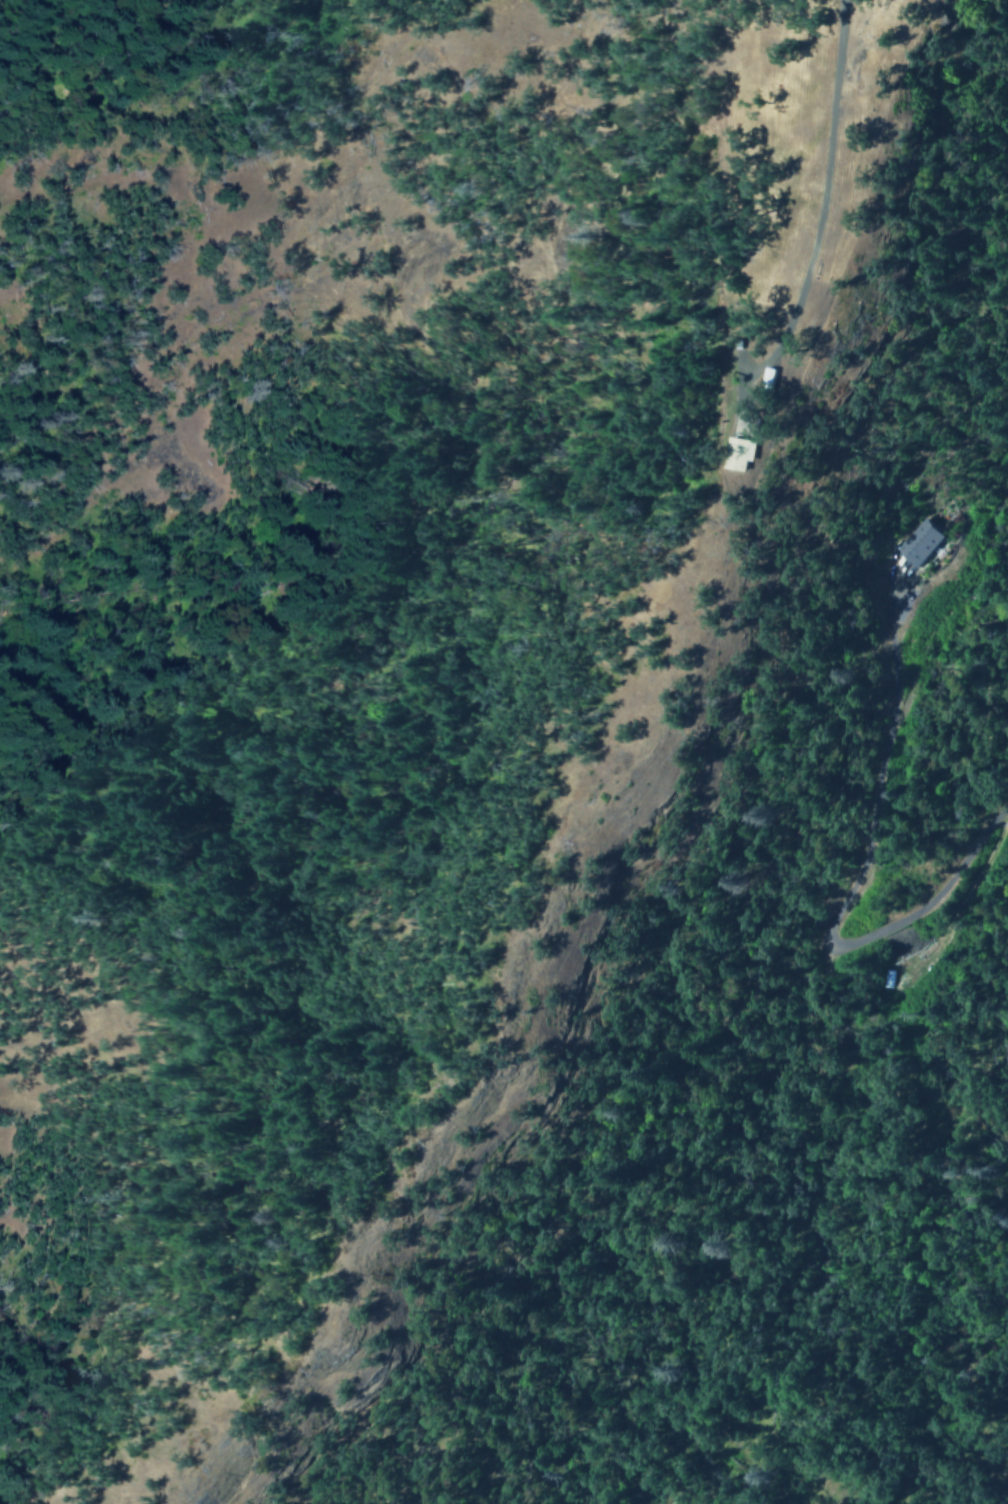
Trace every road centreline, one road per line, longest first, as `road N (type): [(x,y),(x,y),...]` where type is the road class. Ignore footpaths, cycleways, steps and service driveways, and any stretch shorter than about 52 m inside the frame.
road 1 (residential): [(895,593),(891,710),(873,837),(835,925),(835,946),(851,947),(916,913),(1007,811)]
road 2 (residential): [(838,0),(828,161),(794,311),(779,355),(753,374),(739,360)]

